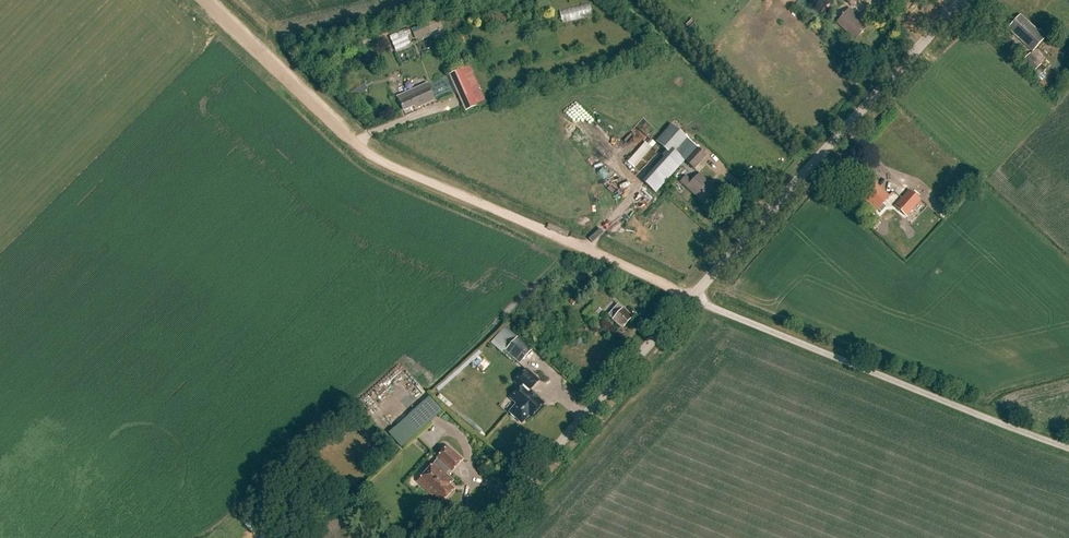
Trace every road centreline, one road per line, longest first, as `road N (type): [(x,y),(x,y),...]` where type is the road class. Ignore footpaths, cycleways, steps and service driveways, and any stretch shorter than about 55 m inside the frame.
road 1 (track): [(691,298),(372,155),(198,0)]
road 2 (unclassified): [(691,298),(1068,445)]
road 3 (residential): [(691,298),(961,0)]
road 4 (residential): [(471,537),(691,298)]

